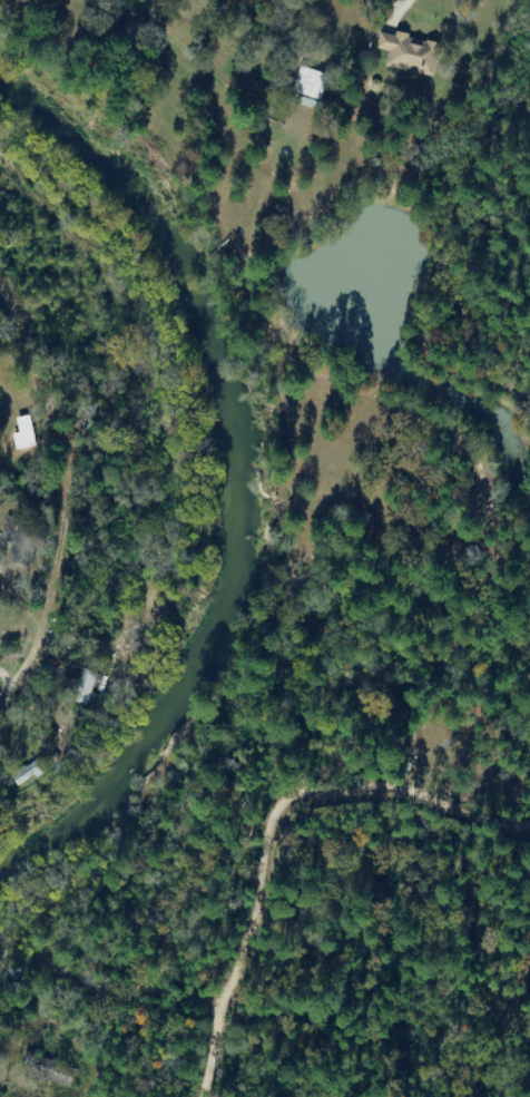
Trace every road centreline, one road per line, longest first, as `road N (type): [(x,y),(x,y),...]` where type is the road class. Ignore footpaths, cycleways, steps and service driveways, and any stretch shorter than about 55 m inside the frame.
road 1 (residential): [(0,773),(65,687),(98,598),(87,415),(16,255)]
road 2 (track): [(232,1028),(307,764),(341,736),(529,741)]
road 3 (track): [(0,955),(232,1028)]

